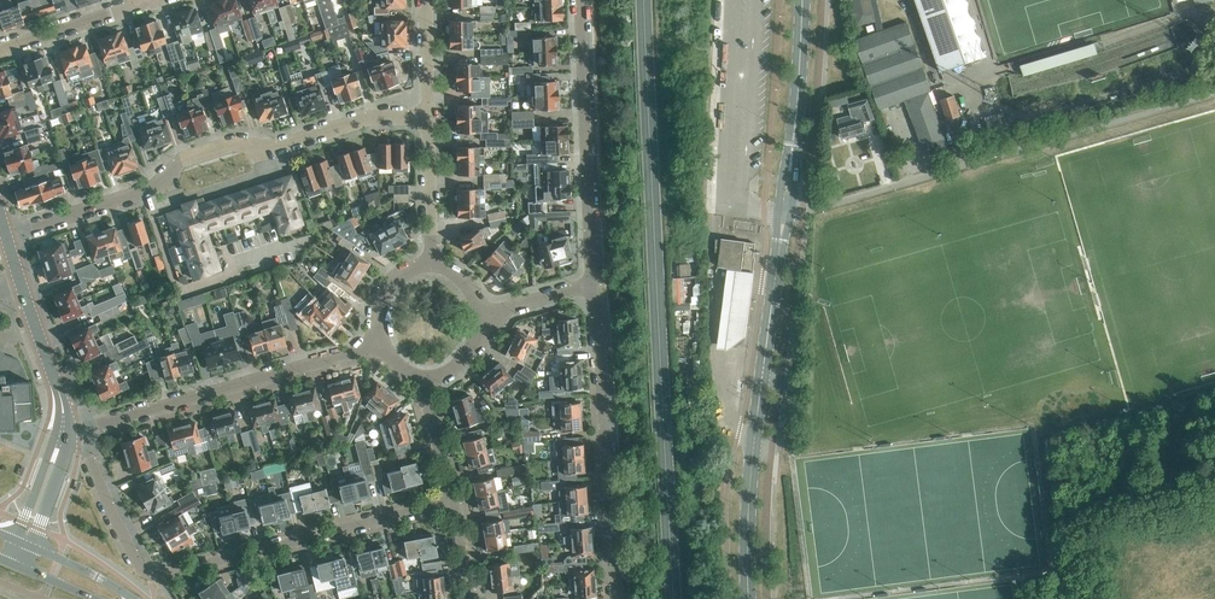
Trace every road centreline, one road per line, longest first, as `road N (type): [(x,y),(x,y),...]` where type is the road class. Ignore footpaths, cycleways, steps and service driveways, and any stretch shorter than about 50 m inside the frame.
road 1 (residential): [(453,501),(154,575),(138,563),(69,427)]
road 2 (residential): [(7,238),(156,187),(183,159),(233,143),(273,149),(369,118),(428,116)]
road 3 (secondary): [(749,598),(750,478),(785,210)]
road 4 (residential): [(69,427),(380,343)]
road 5 (residential): [(615,598),(593,284)]
road 6 (residential): [(593,284),(580,0)]
road 7 (secondary): [(785,210),(803,0)]
road 8 (unclassified): [(785,210),(970,165)]
road 9 (residential): [(0,50),(145,3)]
road 10 (residential): [(431,264),(428,116)]
road 11 (tertiary): [(35,547),(69,427)]
road 12 (residential): [(453,501),(424,381)]
road 13 (tertiary): [(58,427),(15,539)]

